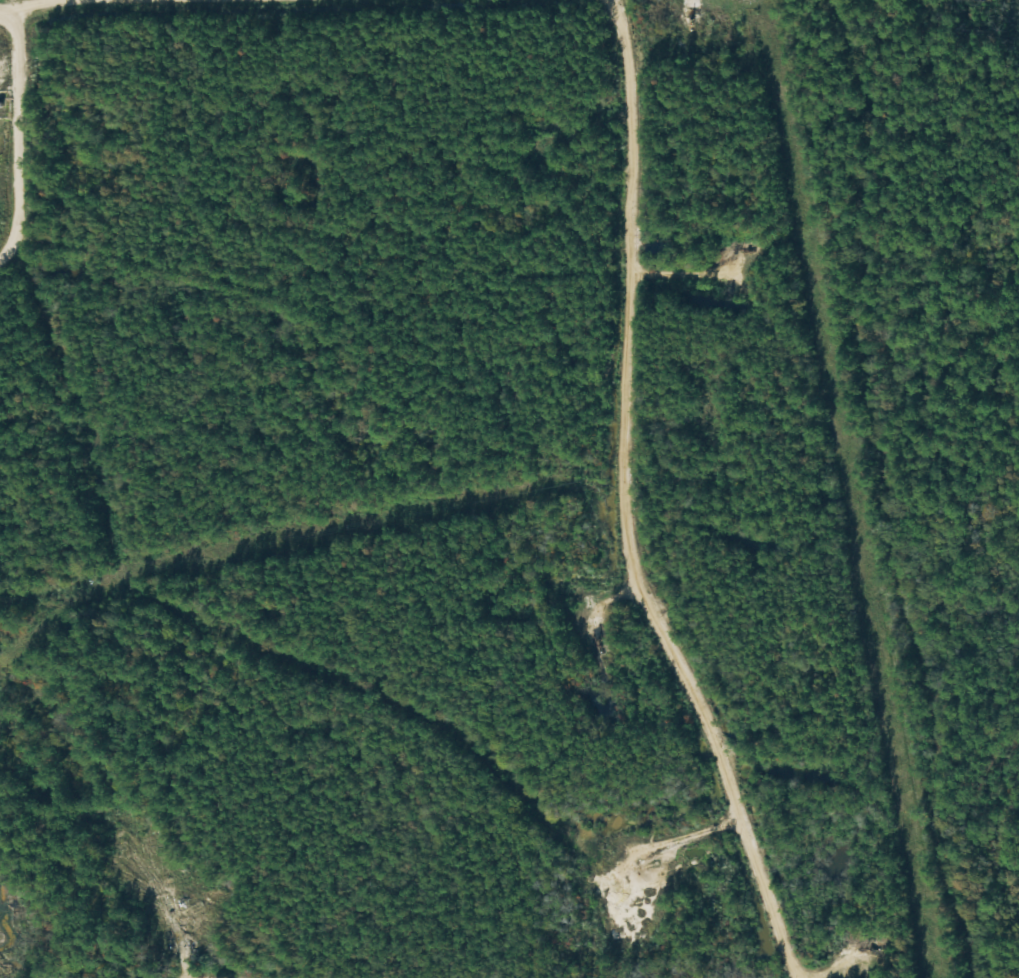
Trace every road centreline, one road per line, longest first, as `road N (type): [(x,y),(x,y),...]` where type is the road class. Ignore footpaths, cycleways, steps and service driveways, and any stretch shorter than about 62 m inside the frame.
road 1 (track): [(788,977),(761,874),(603,484),(603,0)]
road 2 (track): [(308,977),(265,959),(172,977)]

